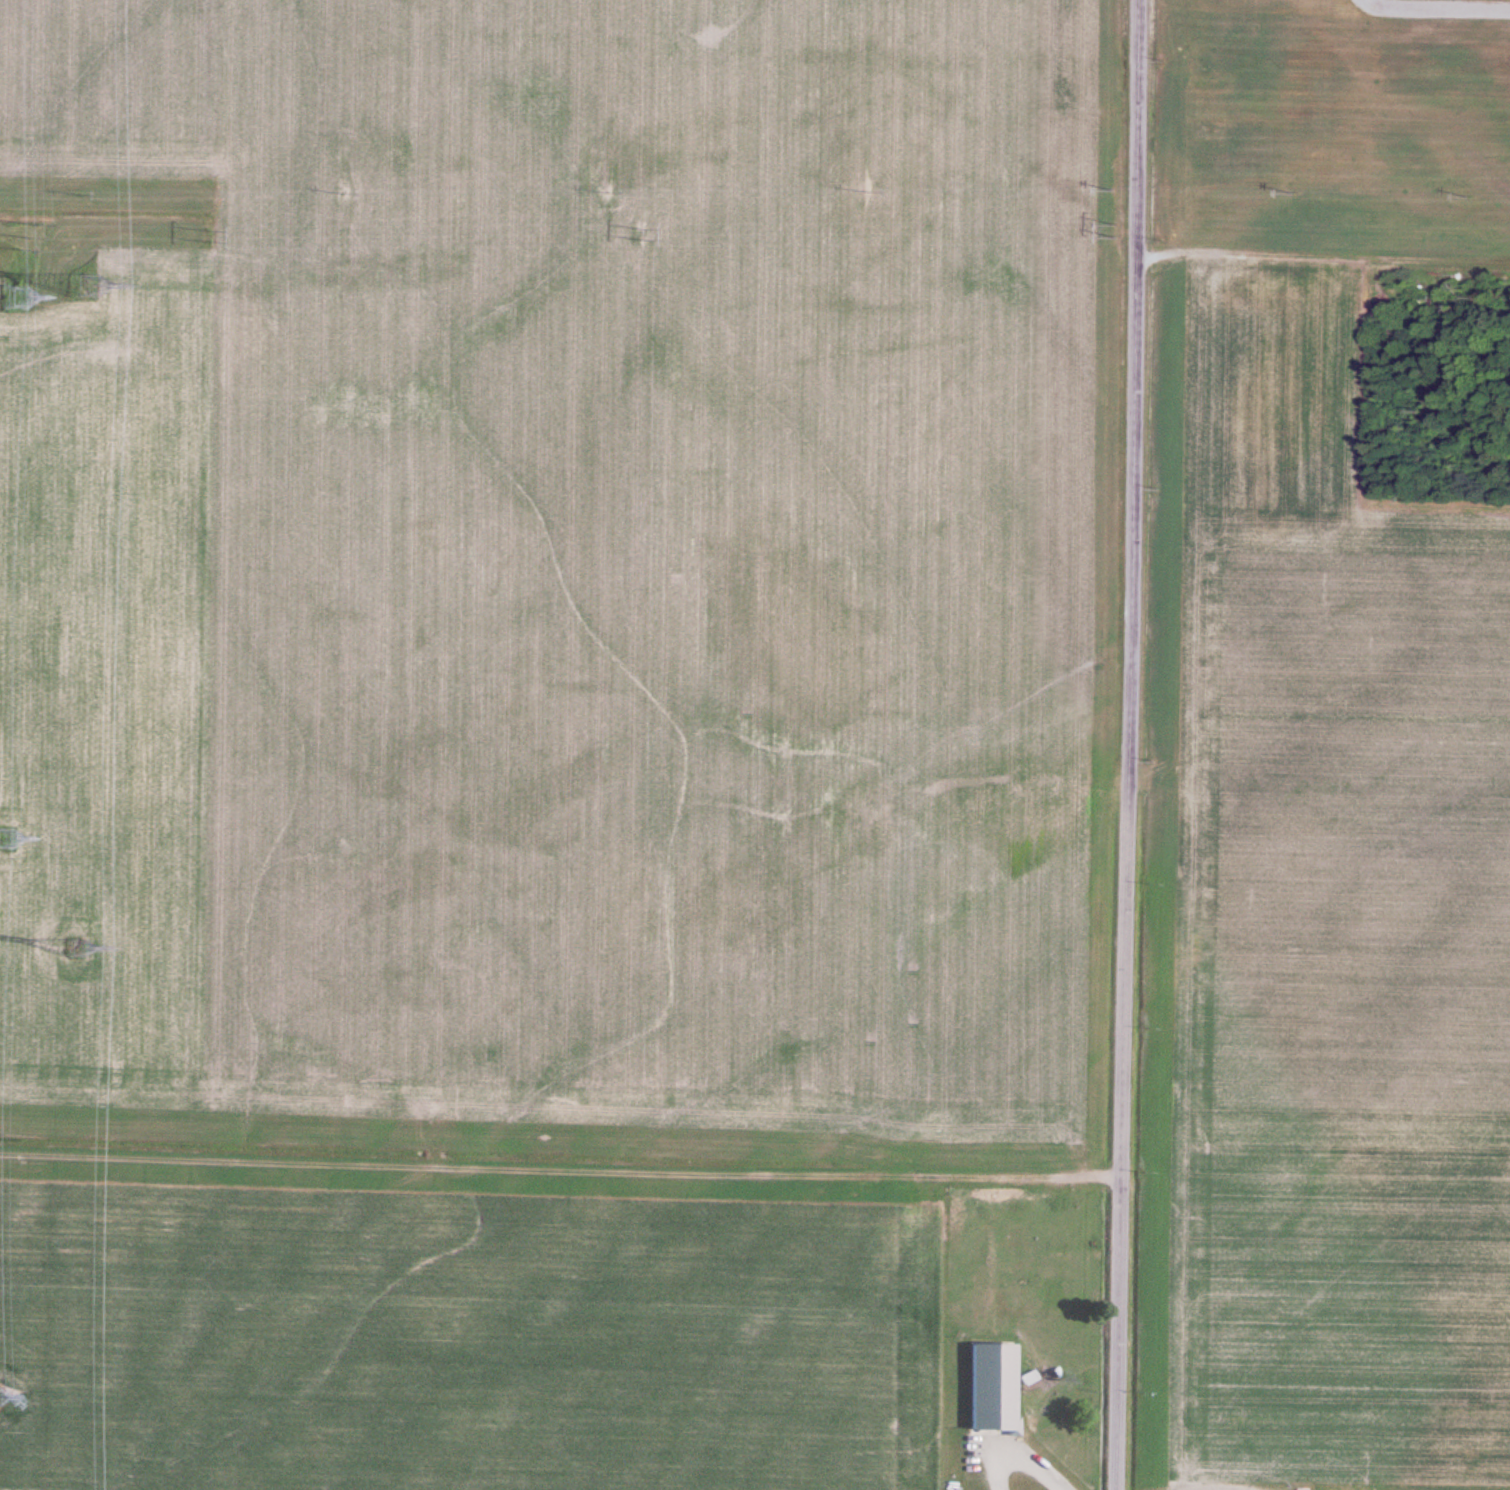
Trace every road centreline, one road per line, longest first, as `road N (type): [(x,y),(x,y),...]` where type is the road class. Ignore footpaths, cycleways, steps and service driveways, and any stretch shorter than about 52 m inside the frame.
road 1 (residential): [(1118,1489),(1139,0)]
road 2 (track): [(1123,1178),(0,1159)]
road 3 (track): [(1136,257),(1509,264)]

